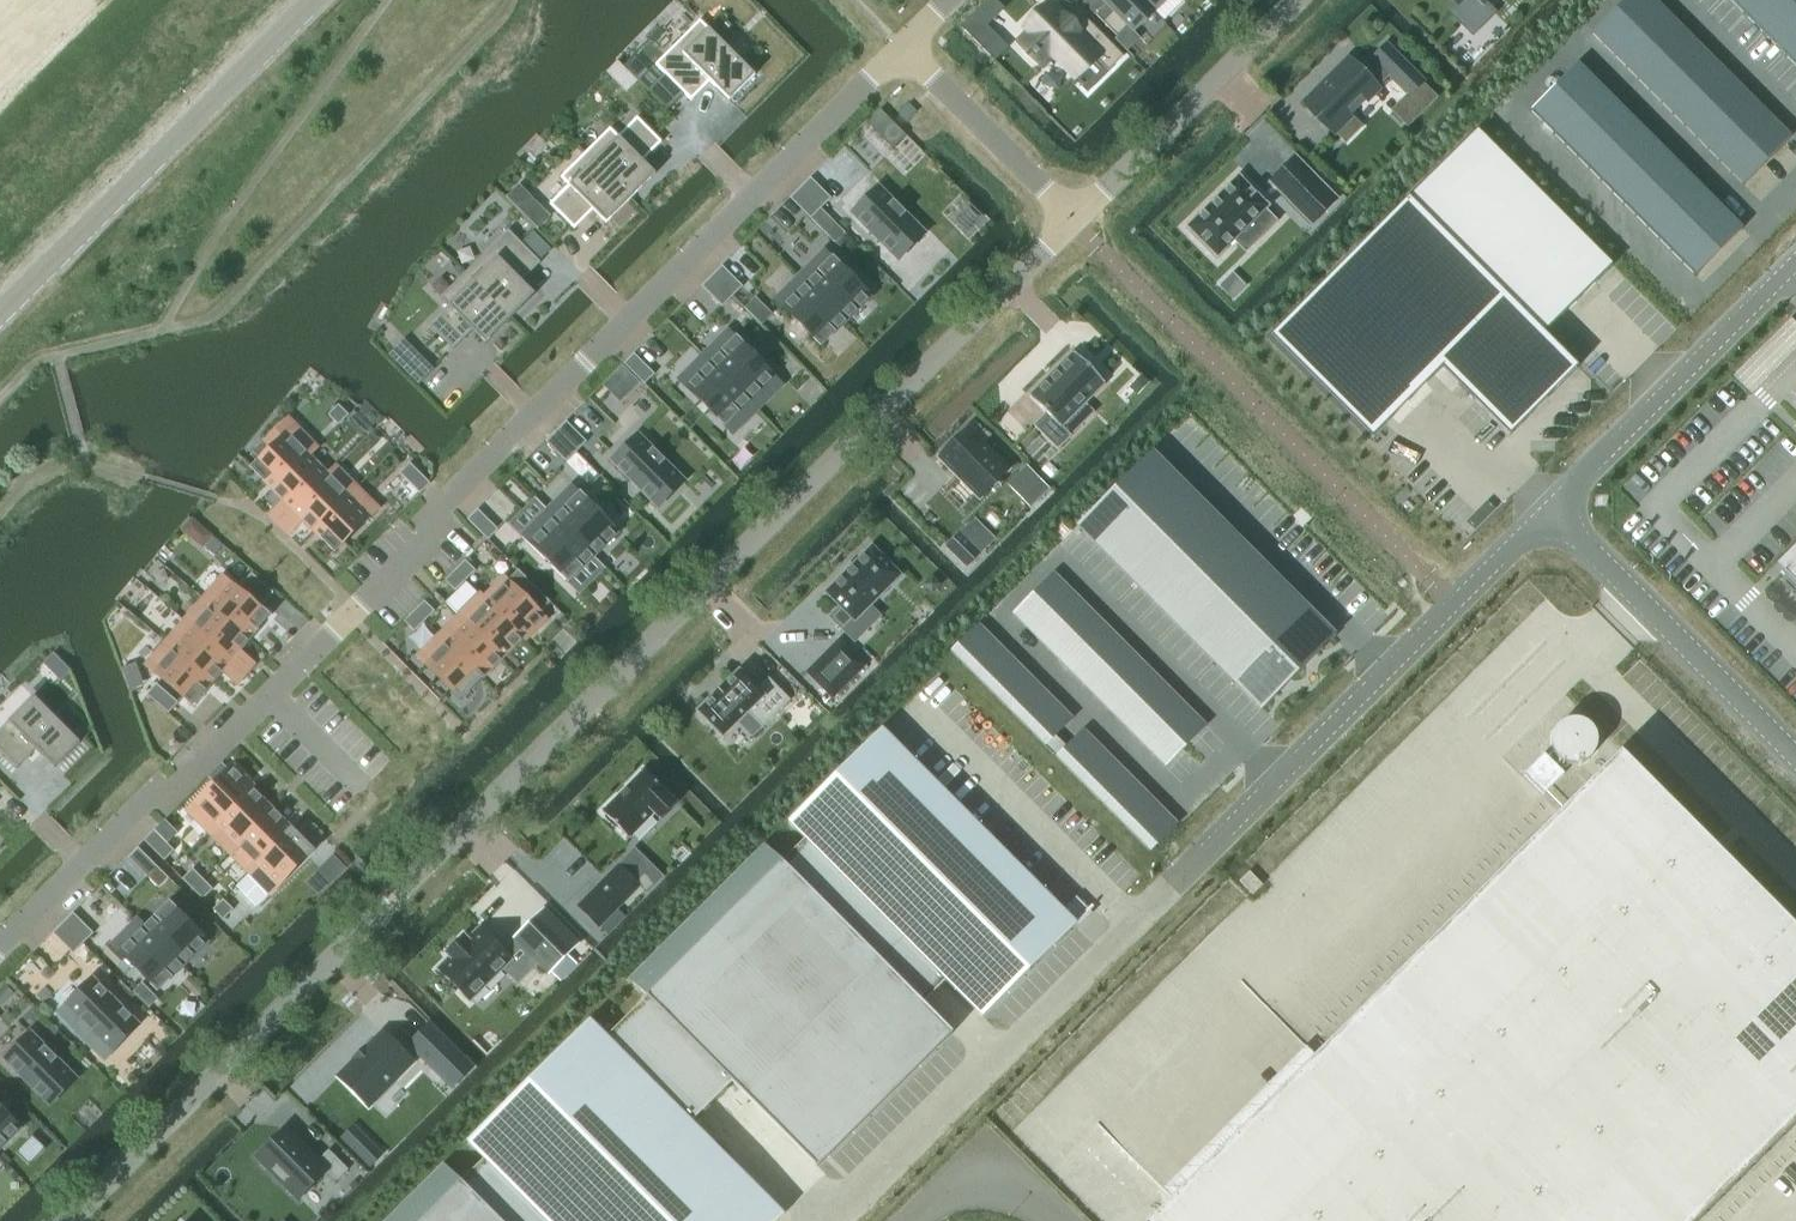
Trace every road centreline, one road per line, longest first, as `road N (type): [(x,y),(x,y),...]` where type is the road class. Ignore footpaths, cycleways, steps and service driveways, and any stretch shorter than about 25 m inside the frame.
road 1 (unclassified): [(66,1220),(1071,223)]
road 2 (residential): [(0,946),(141,803),(182,782),(428,540),(455,490),(902,46)]
road 3 (unclassified): [(824,1220),(1548,513)]
road 4 (unclassified): [(311,0),(0,310)]
road 5 (unclassified): [(1795,762),(1548,513)]
road 6 (unclassified): [(1548,513),(1795,266)]
road 7 (unclassified): [(1071,223),(1296,0)]
road 8 (residential): [(902,46),(1071,223)]

